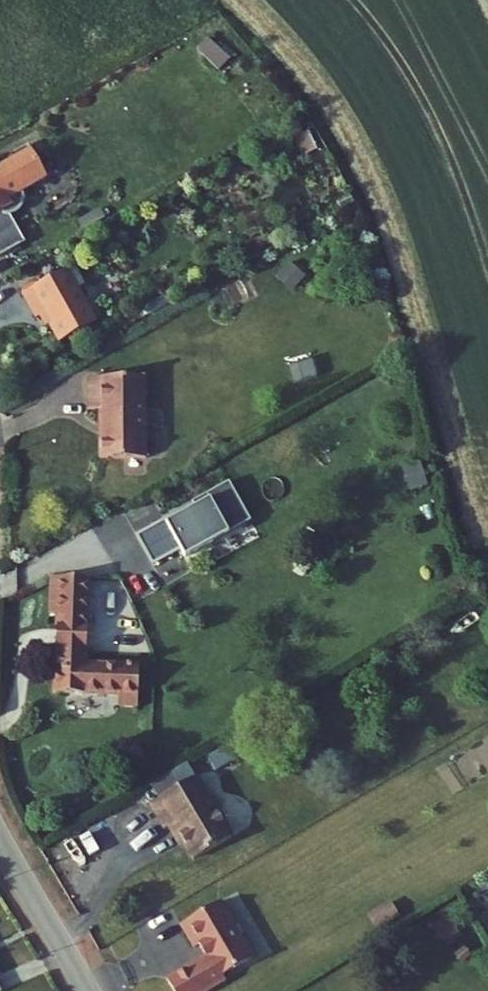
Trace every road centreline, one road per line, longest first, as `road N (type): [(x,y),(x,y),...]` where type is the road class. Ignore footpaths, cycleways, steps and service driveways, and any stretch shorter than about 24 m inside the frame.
road 1 (tertiary): [(0,834),(92,990)]

